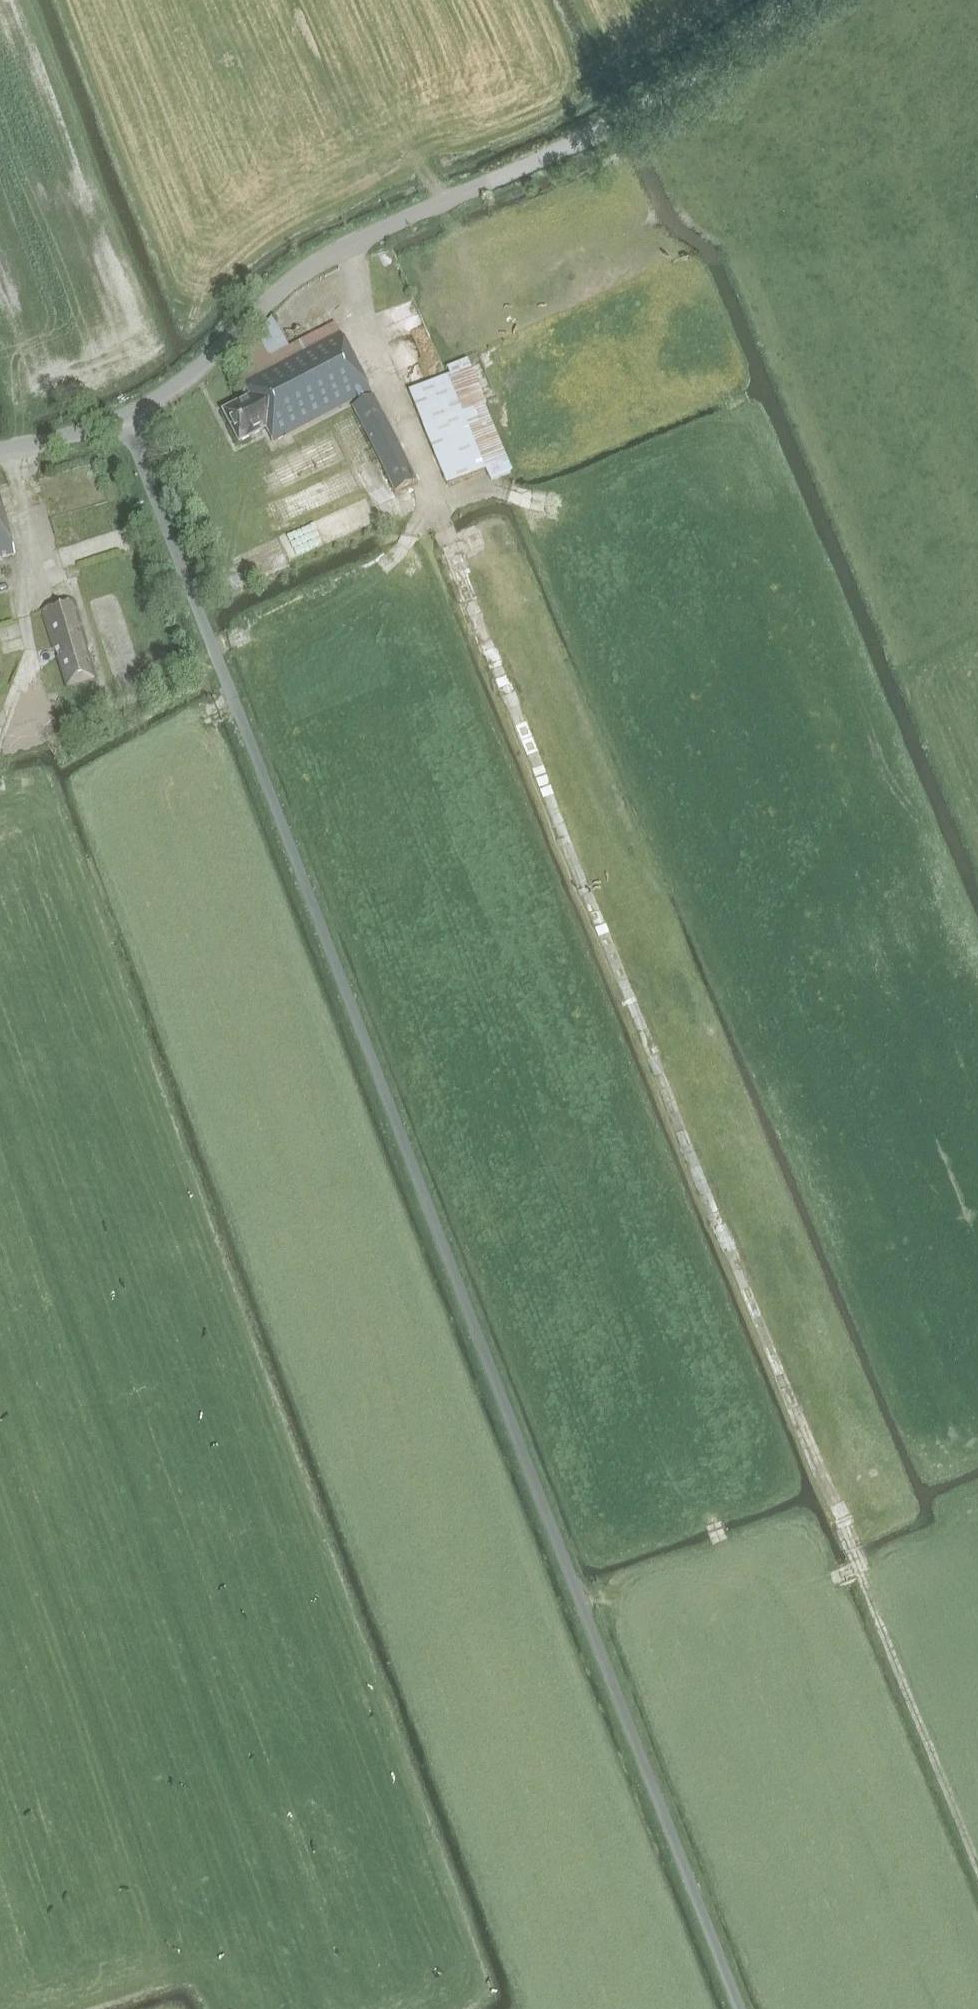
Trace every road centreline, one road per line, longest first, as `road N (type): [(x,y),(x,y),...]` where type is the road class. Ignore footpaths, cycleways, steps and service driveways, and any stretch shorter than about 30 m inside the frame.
road 1 (unclassified): [(740,2008),(126,419)]
road 2 (tertiary): [(126,419),(176,391),(334,237),(687,76),(789,0)]
road 3 (tertiary): [(0,453),(126,419)]

